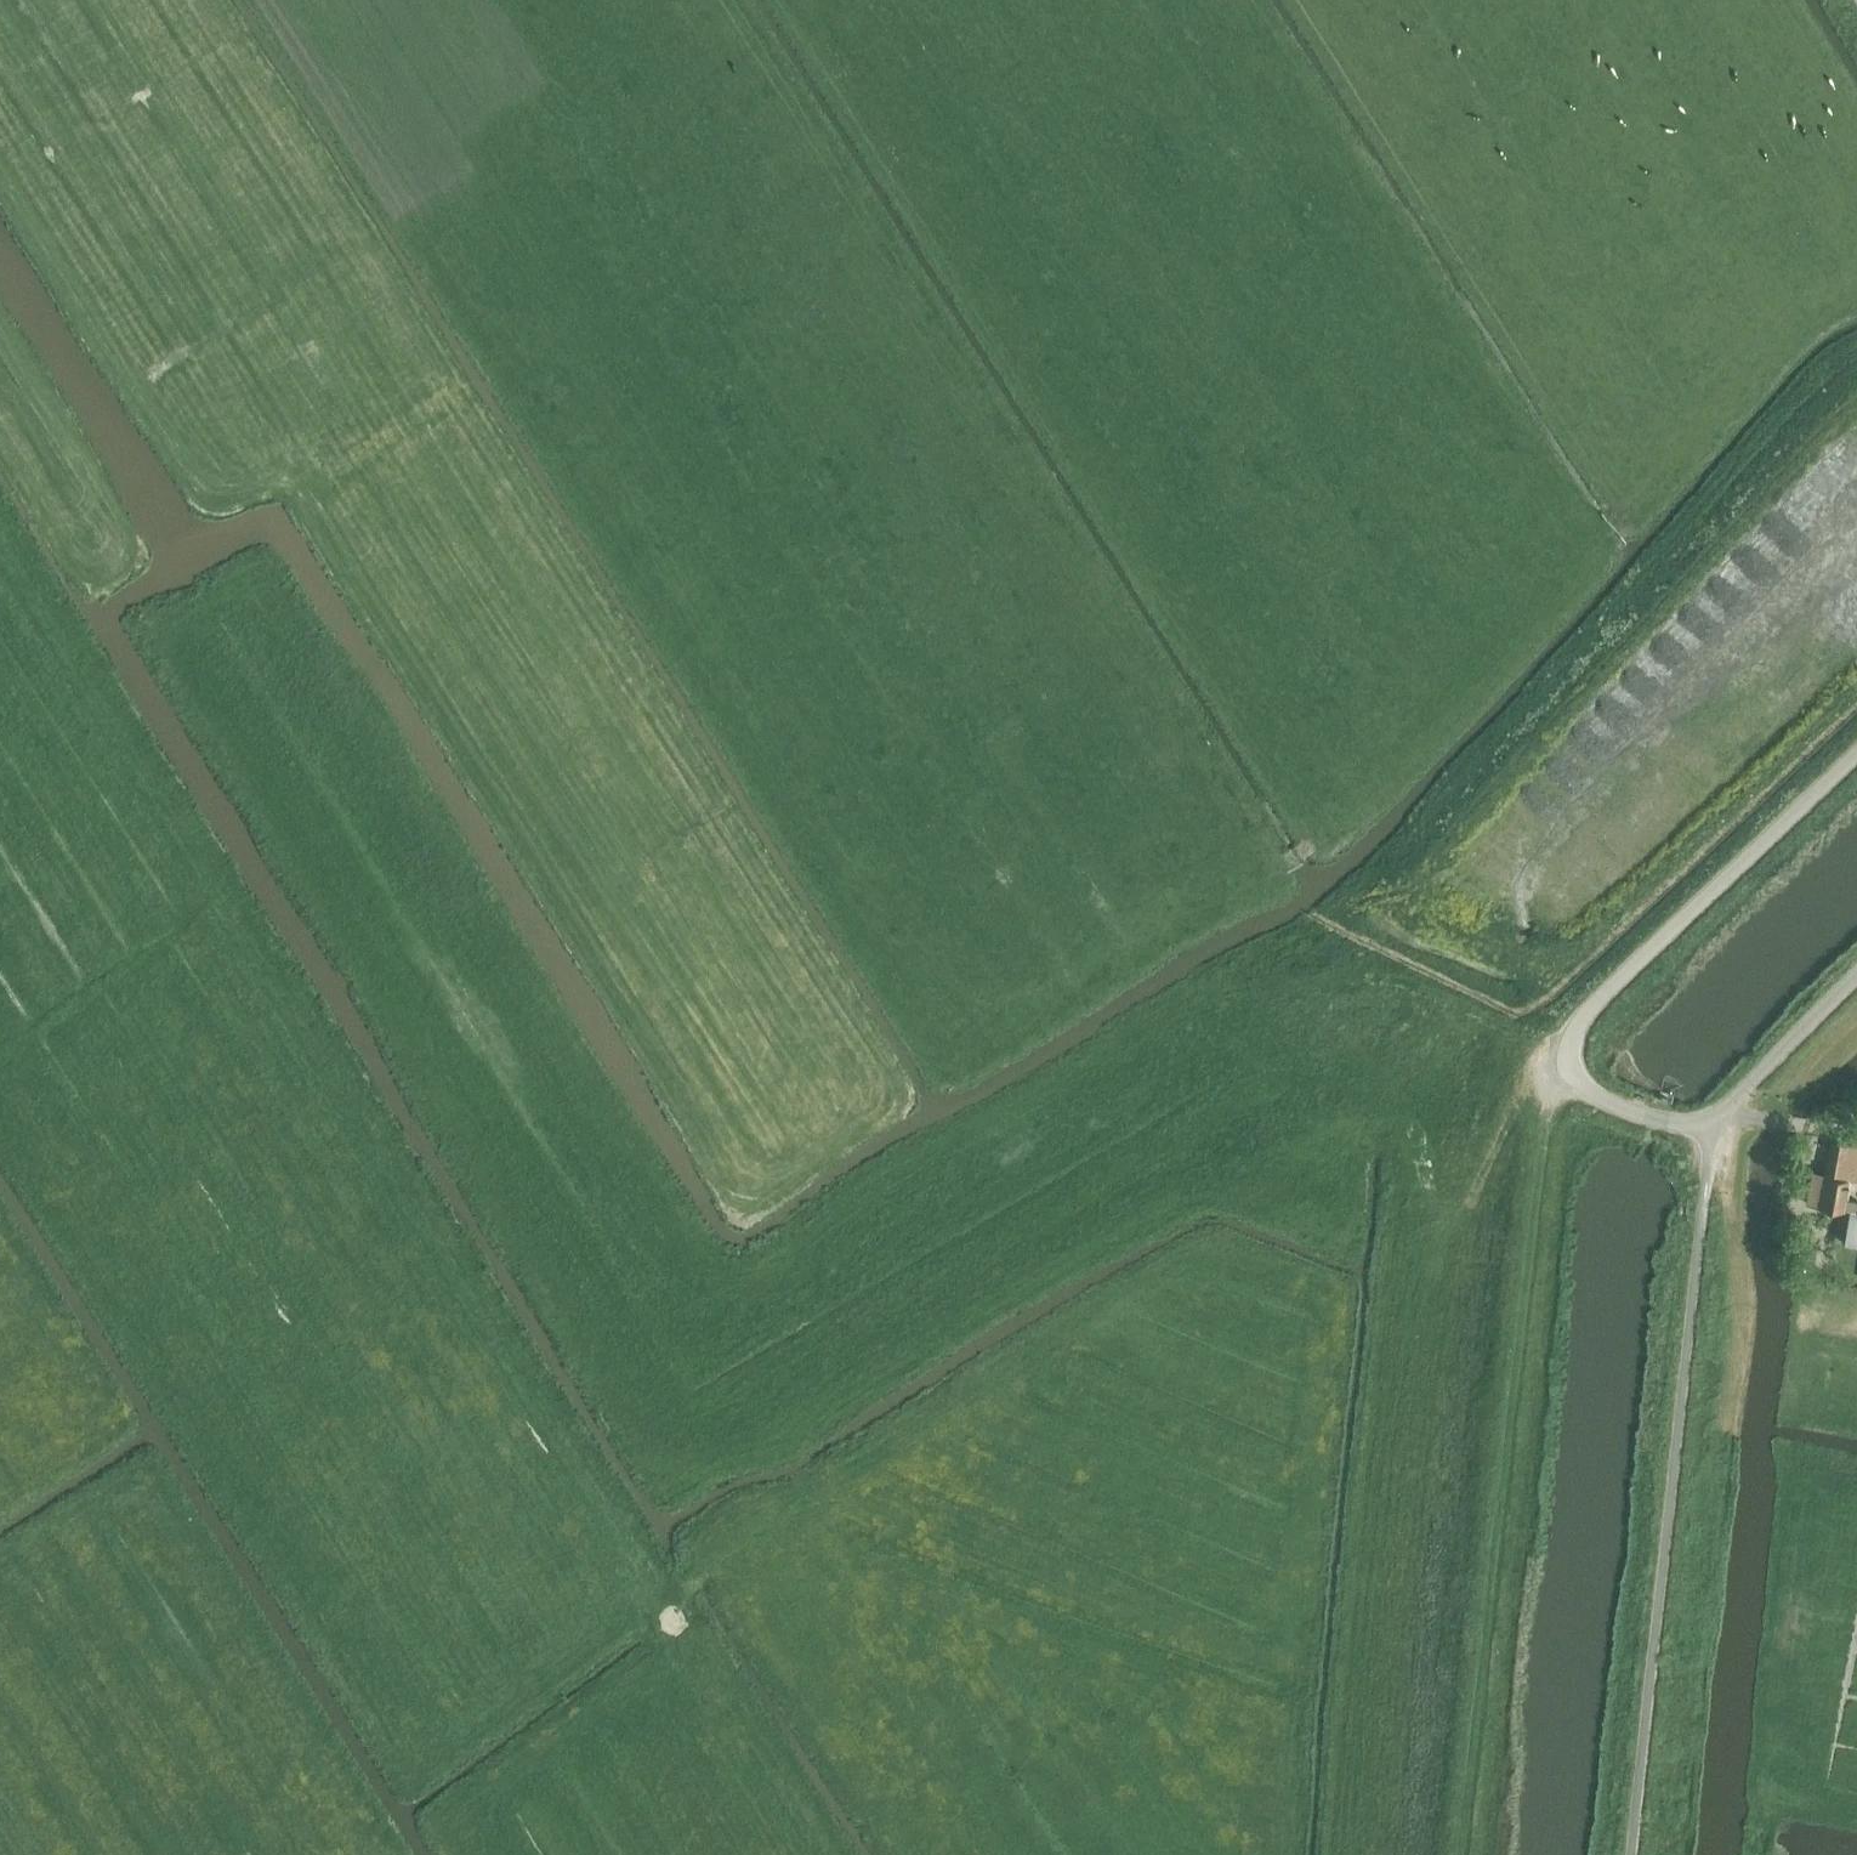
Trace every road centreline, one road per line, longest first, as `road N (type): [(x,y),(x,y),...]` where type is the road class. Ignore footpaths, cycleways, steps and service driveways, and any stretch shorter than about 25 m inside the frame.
road 1 (unclassified): [(1712,1130),(1599,1102),(1565,1067),(1569,1032),(1856,755)]
road 2 (unclassified): [(1712,1130),(1856,983)]

